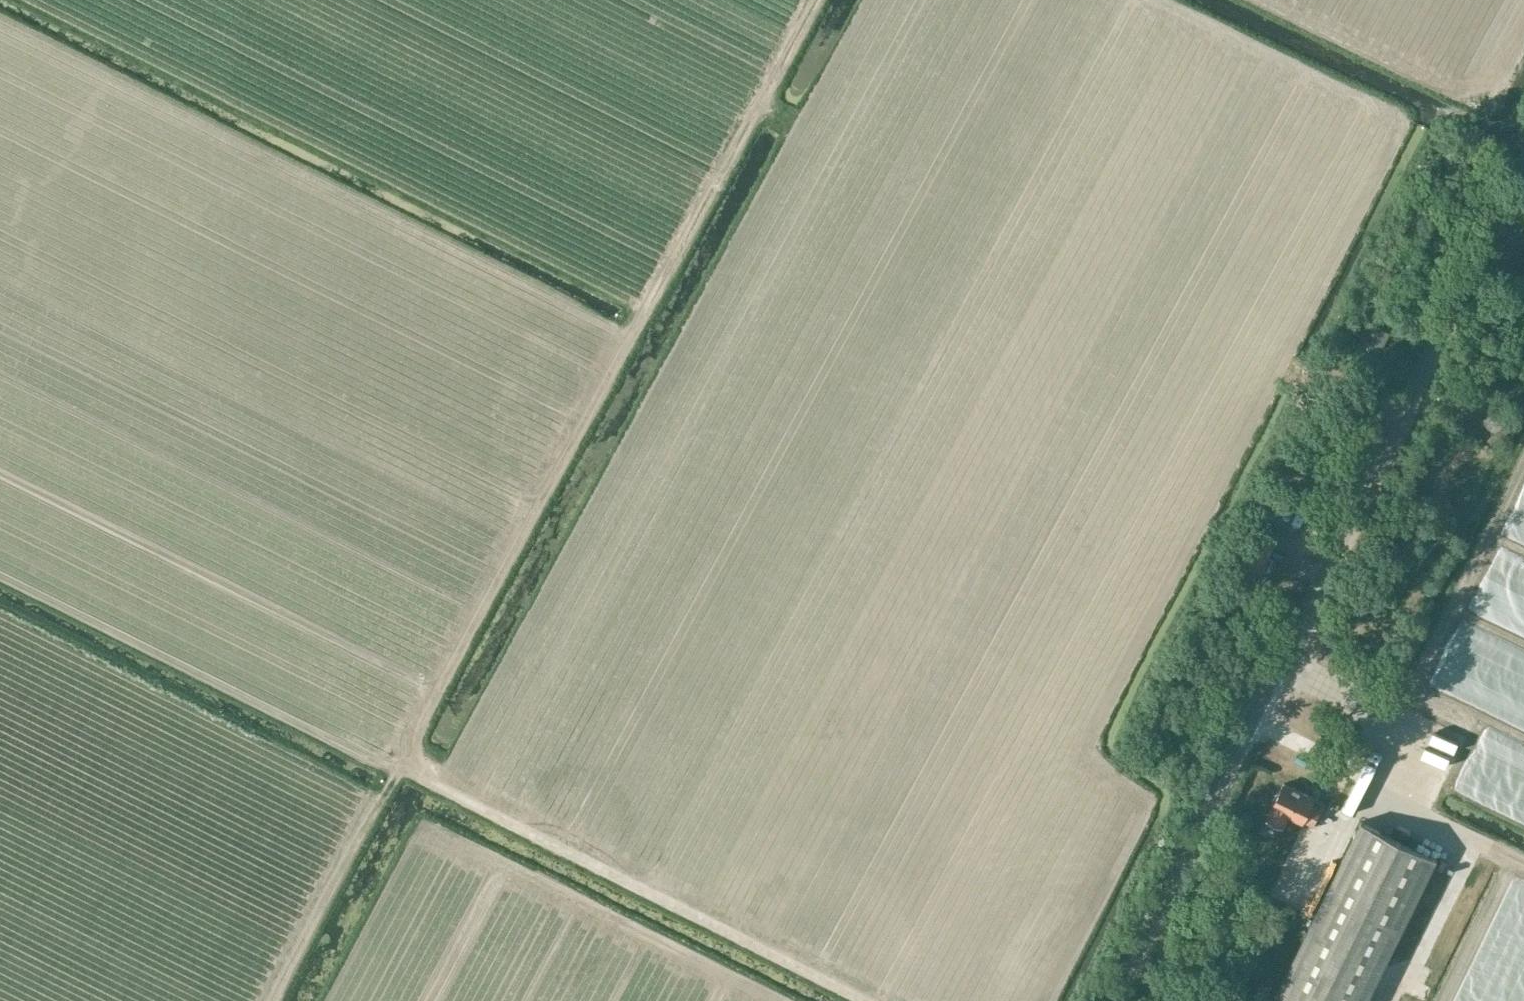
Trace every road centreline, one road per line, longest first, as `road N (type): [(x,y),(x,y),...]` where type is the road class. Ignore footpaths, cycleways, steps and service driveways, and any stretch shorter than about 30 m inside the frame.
road 1 (unclassified): [(1108,1000),(1523,165)]

